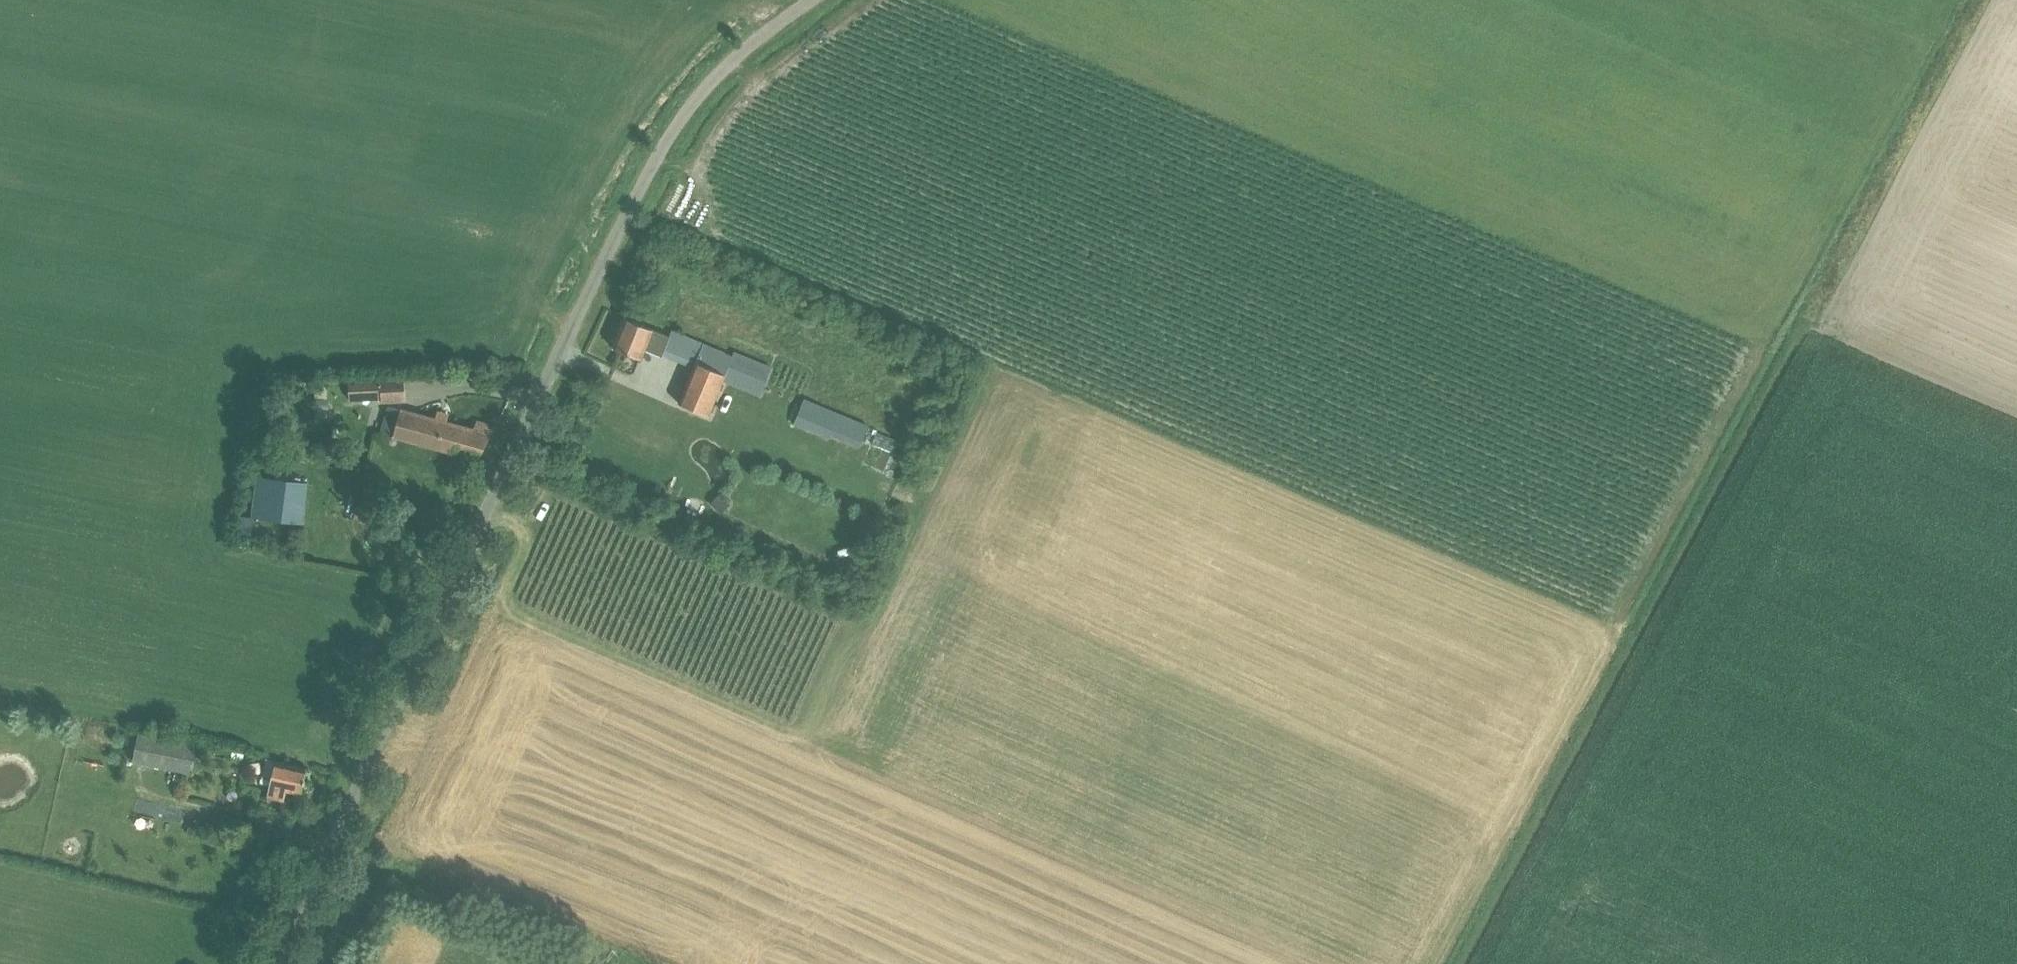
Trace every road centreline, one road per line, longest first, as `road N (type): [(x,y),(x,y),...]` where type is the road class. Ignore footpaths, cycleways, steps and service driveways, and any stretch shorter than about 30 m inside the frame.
road 1 (unclassified): [(274,963),(649,173),(722,69),(811,0)]

